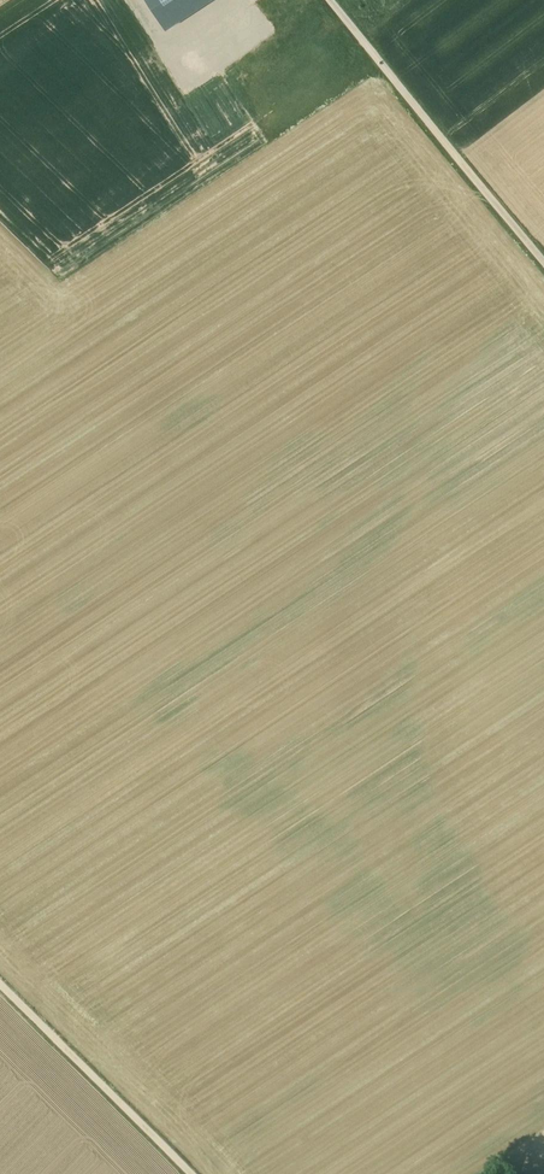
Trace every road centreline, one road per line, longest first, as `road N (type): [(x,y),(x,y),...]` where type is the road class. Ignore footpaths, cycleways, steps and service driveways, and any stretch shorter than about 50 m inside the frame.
road 1 (unclassified): [(543,261),(332,0)]
road 2 (track): [(188,1173),(0,985)]

